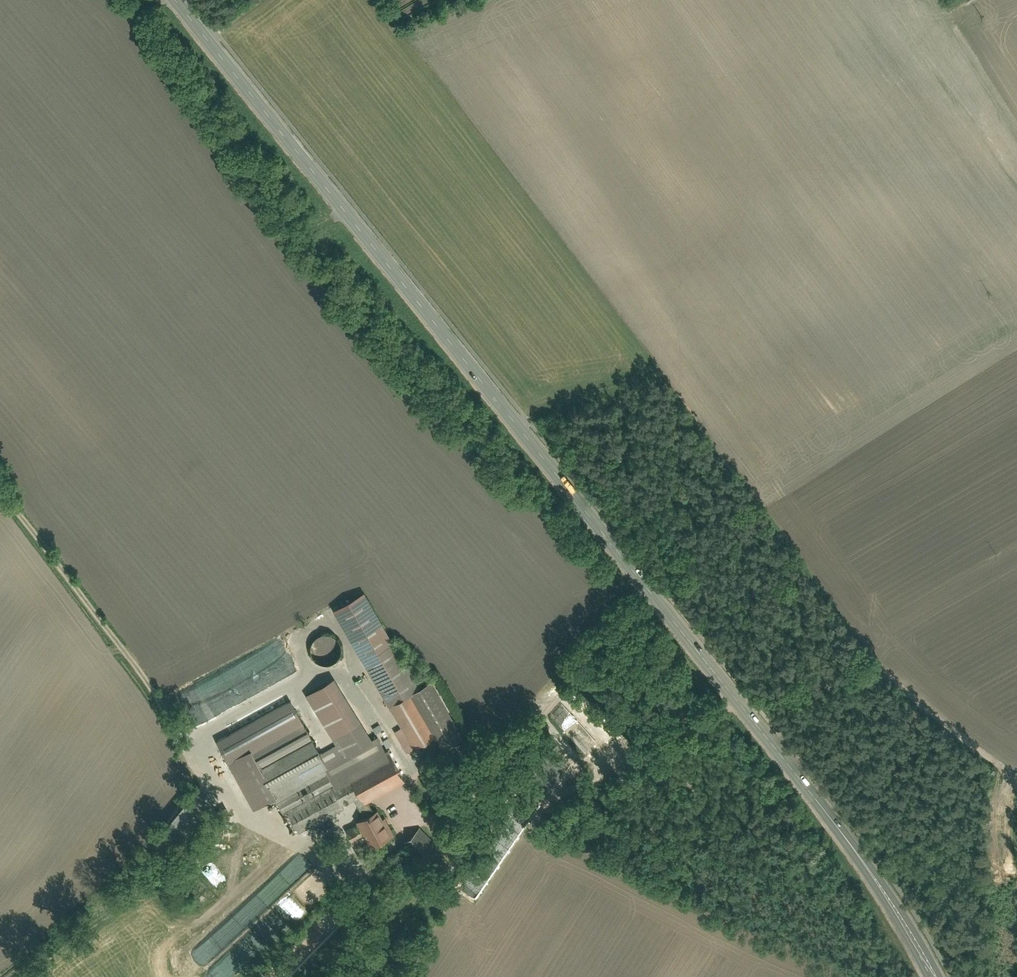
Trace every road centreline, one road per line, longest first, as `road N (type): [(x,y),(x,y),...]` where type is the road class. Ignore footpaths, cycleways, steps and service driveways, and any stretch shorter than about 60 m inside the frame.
road 1 (tertiary): [(178,0),(874,878),(935,976)]

